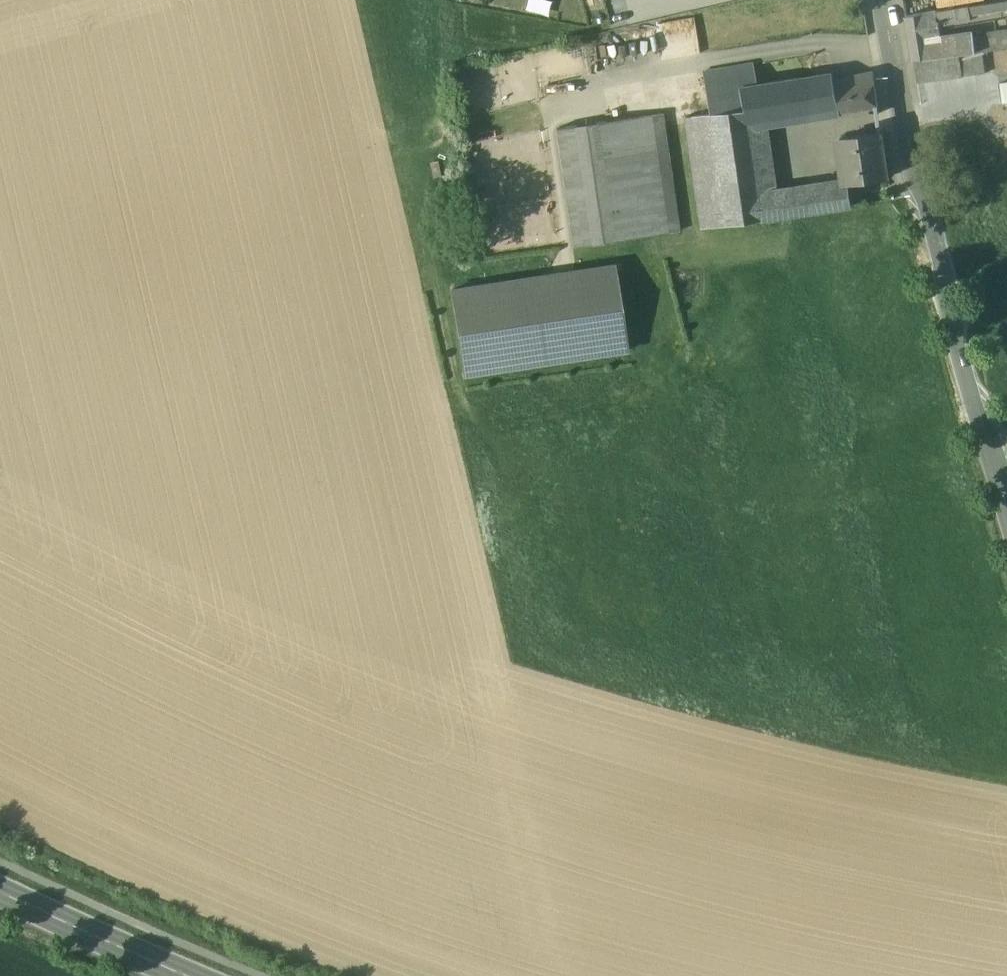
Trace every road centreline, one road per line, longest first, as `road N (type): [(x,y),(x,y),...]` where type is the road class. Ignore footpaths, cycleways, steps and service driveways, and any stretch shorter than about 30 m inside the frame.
road 1 (secondary): [(1006,514),(883,0)]
road 2 (secondary): [(183,975),(0,892)]

